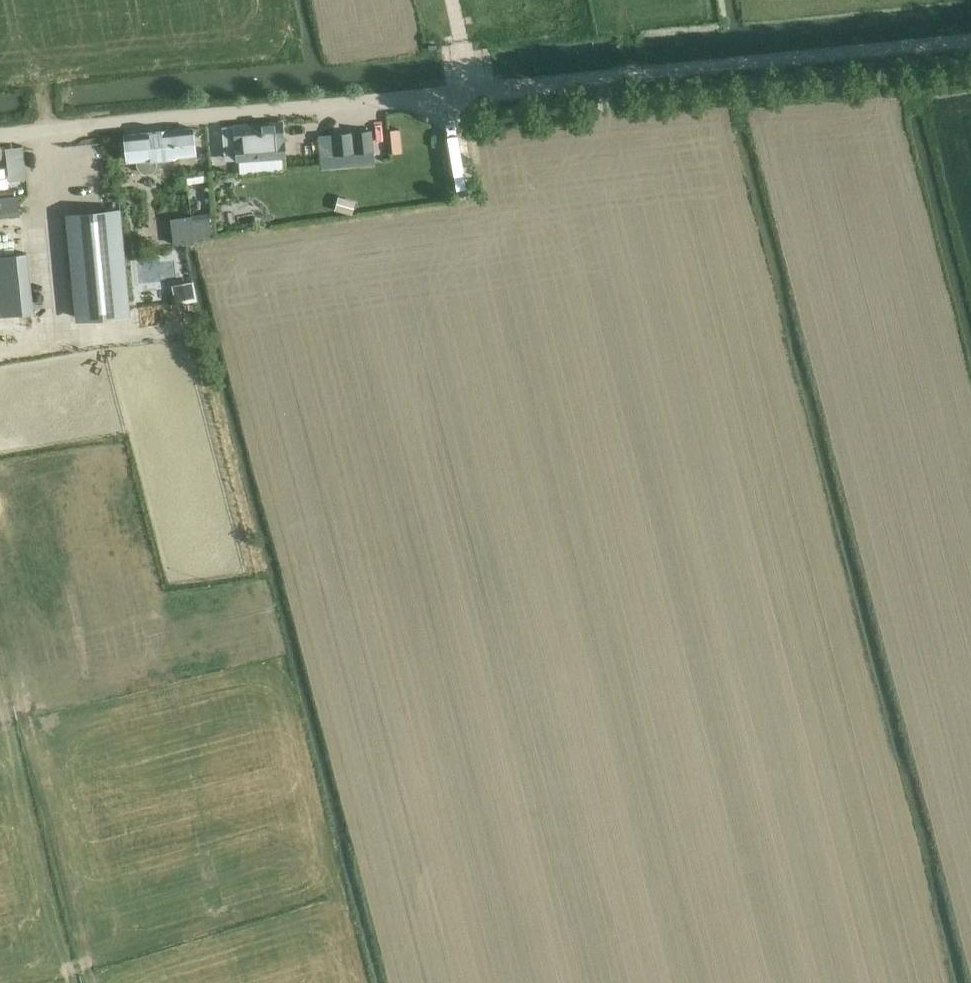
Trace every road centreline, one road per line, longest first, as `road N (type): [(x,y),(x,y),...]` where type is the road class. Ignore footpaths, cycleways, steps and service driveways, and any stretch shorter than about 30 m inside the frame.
road 1 (unclassified): [(0,136),(970,41)]

